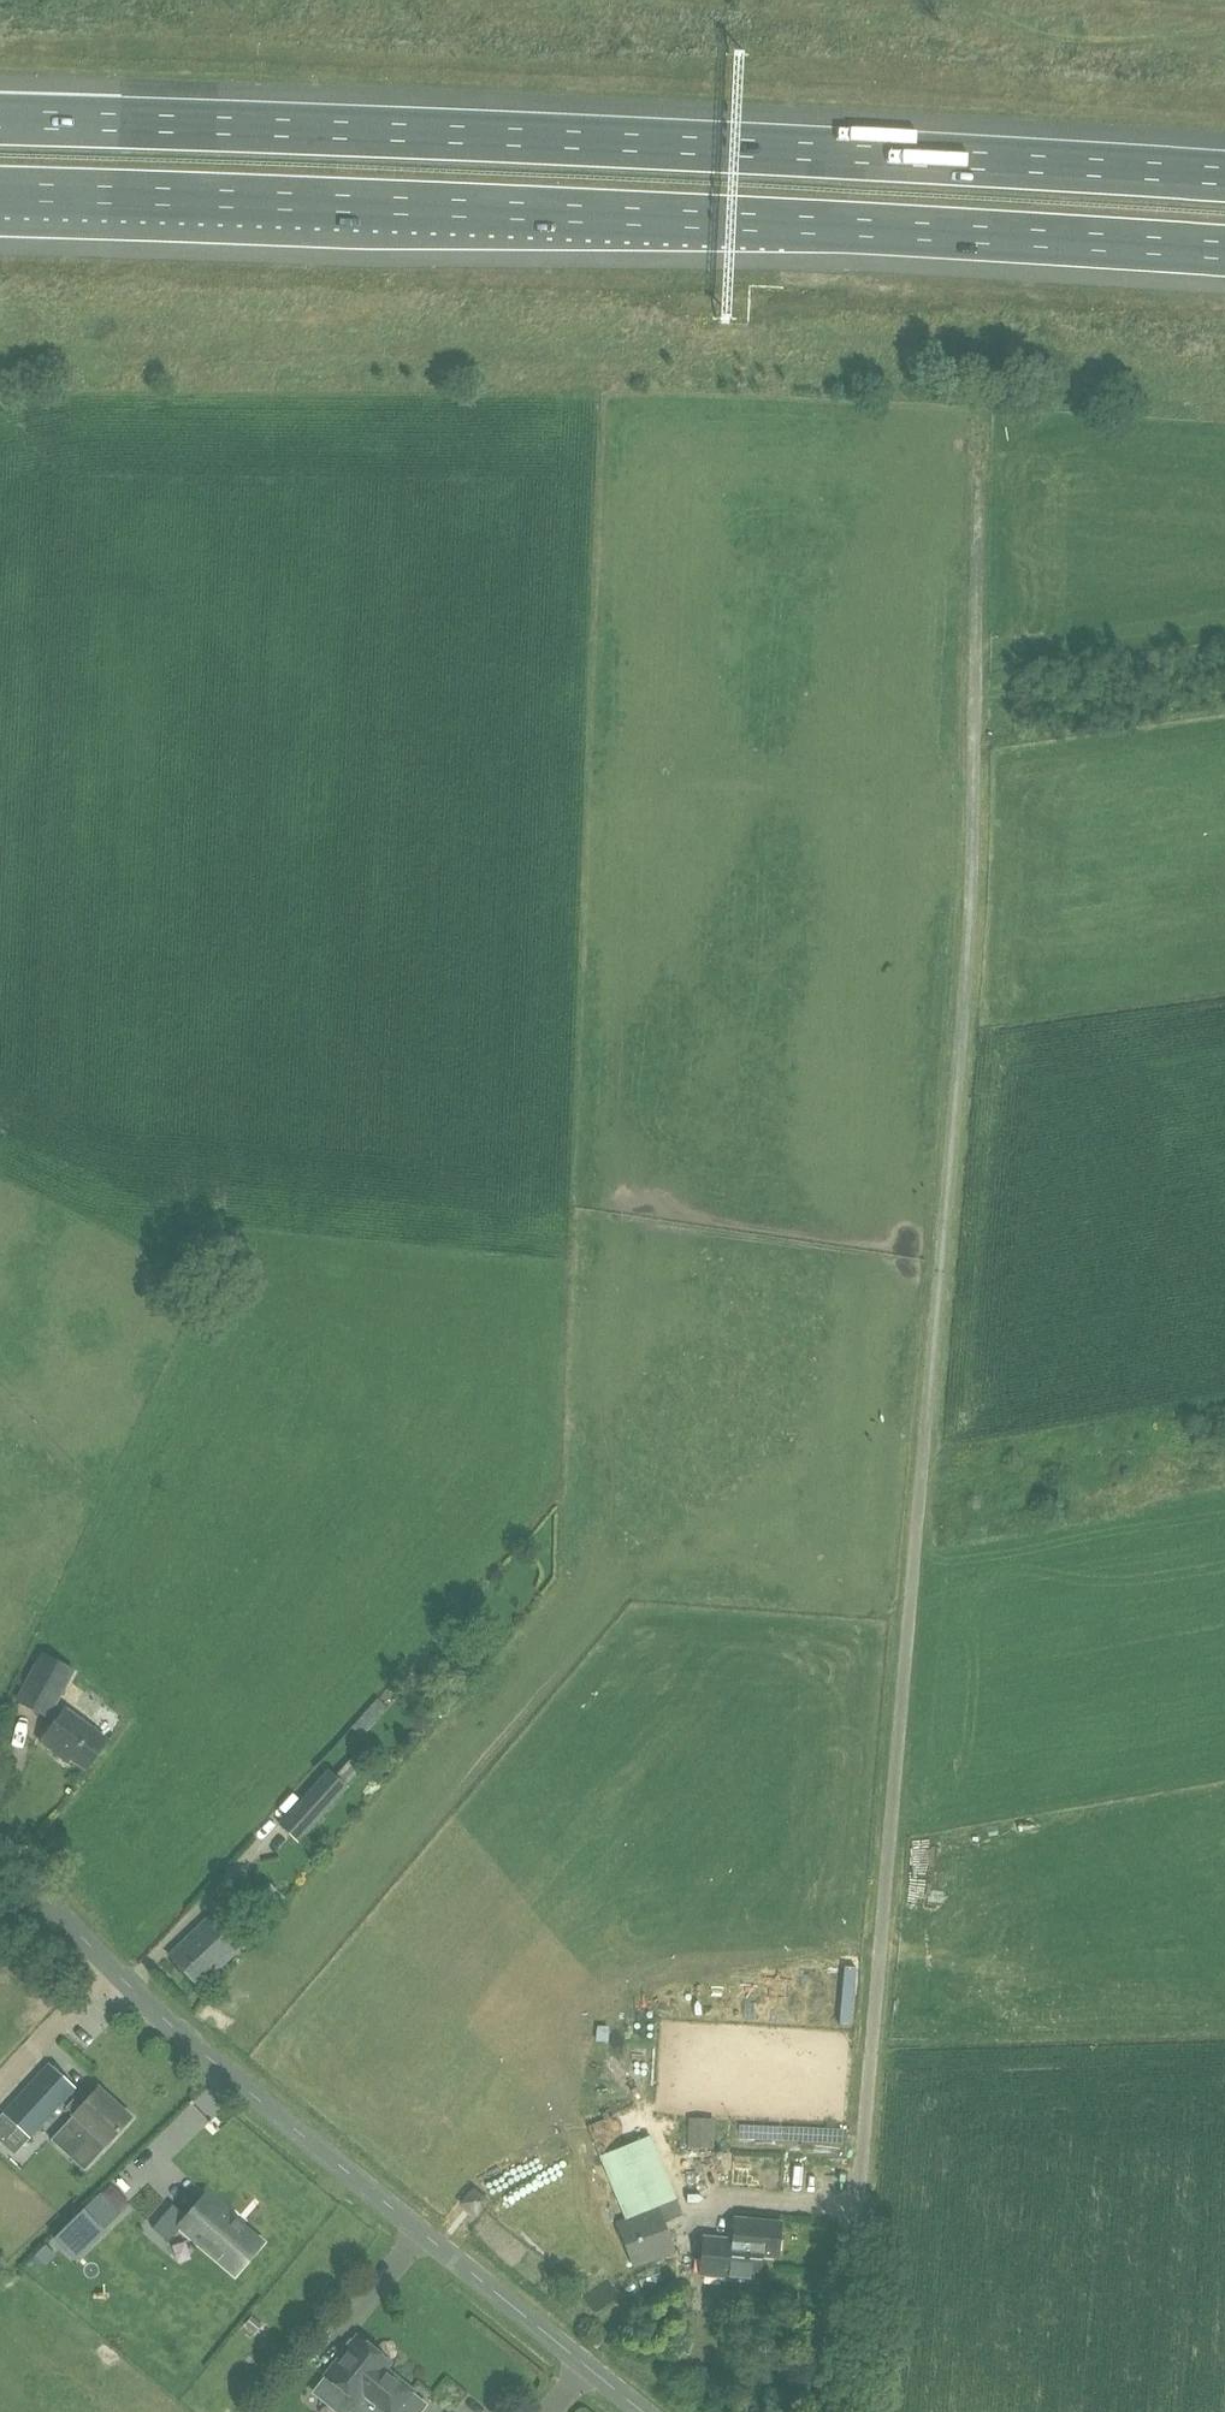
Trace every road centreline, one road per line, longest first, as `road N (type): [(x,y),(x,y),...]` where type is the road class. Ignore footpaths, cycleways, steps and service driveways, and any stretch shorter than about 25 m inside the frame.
road 1 (unclassified): [(842,2411),(983,830),(987,504)]
road 2 (motorway): [(1224,178),(753,148),(0,119)]
road 3 (motorway): [(0,193),(1224,251)]
road 4 (unclassified): [(642,2411),(194,2046),(0,1850)]

